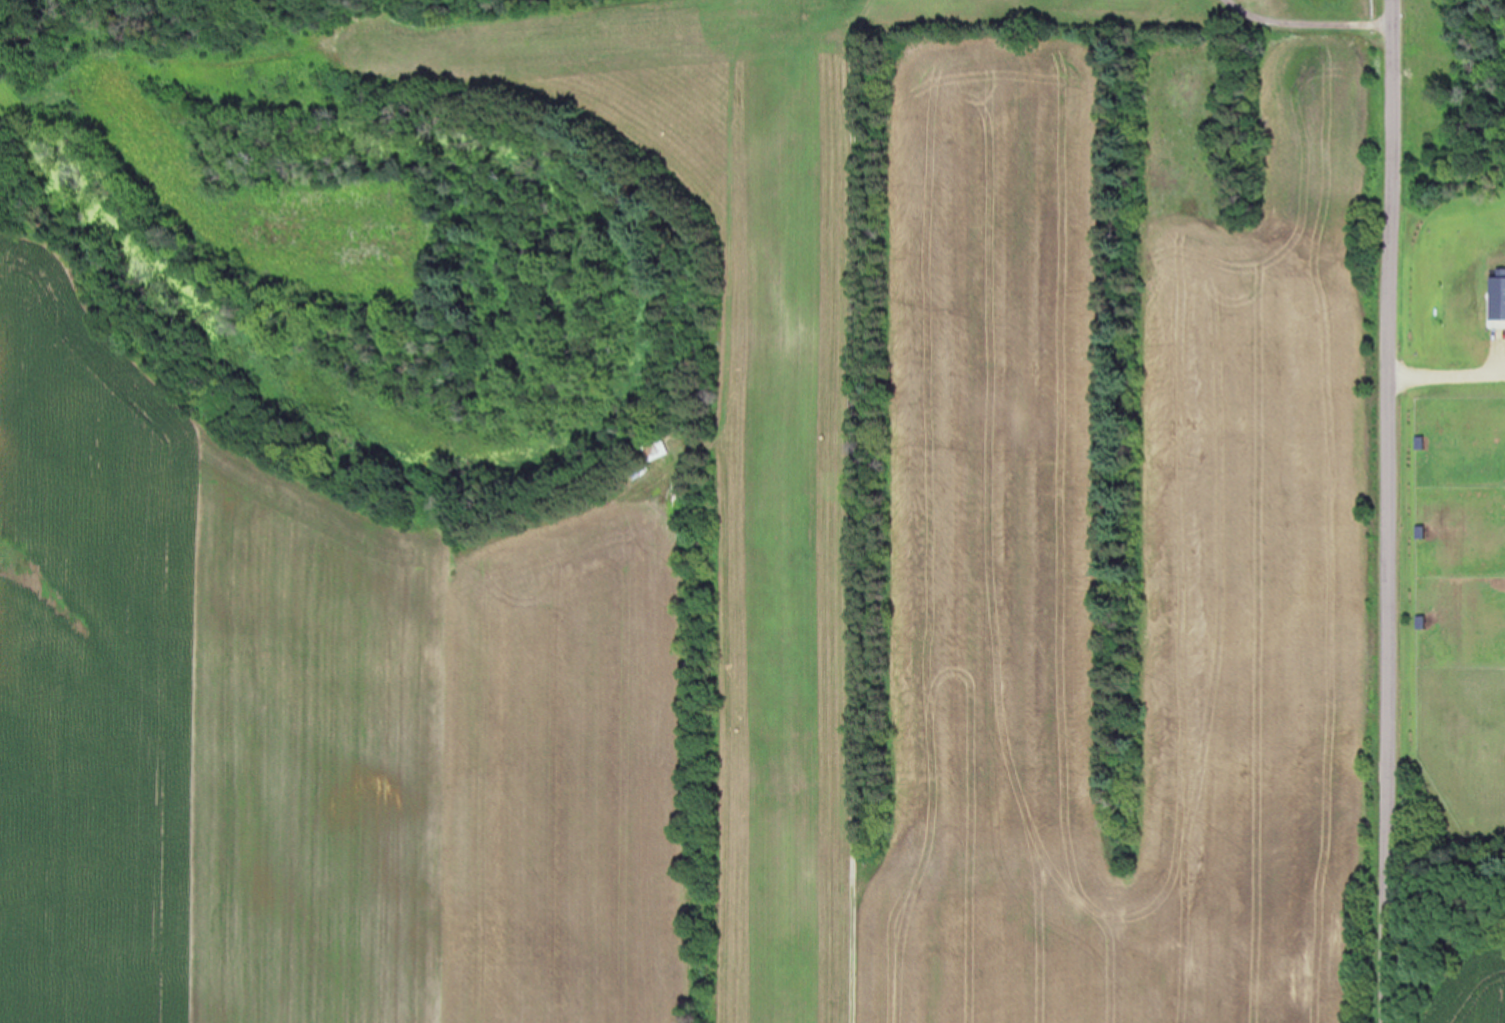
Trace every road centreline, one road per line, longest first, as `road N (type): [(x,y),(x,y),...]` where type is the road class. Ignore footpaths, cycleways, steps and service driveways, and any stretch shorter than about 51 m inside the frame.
road 1 (secondary): [(1396,1022),(1400,0)]

